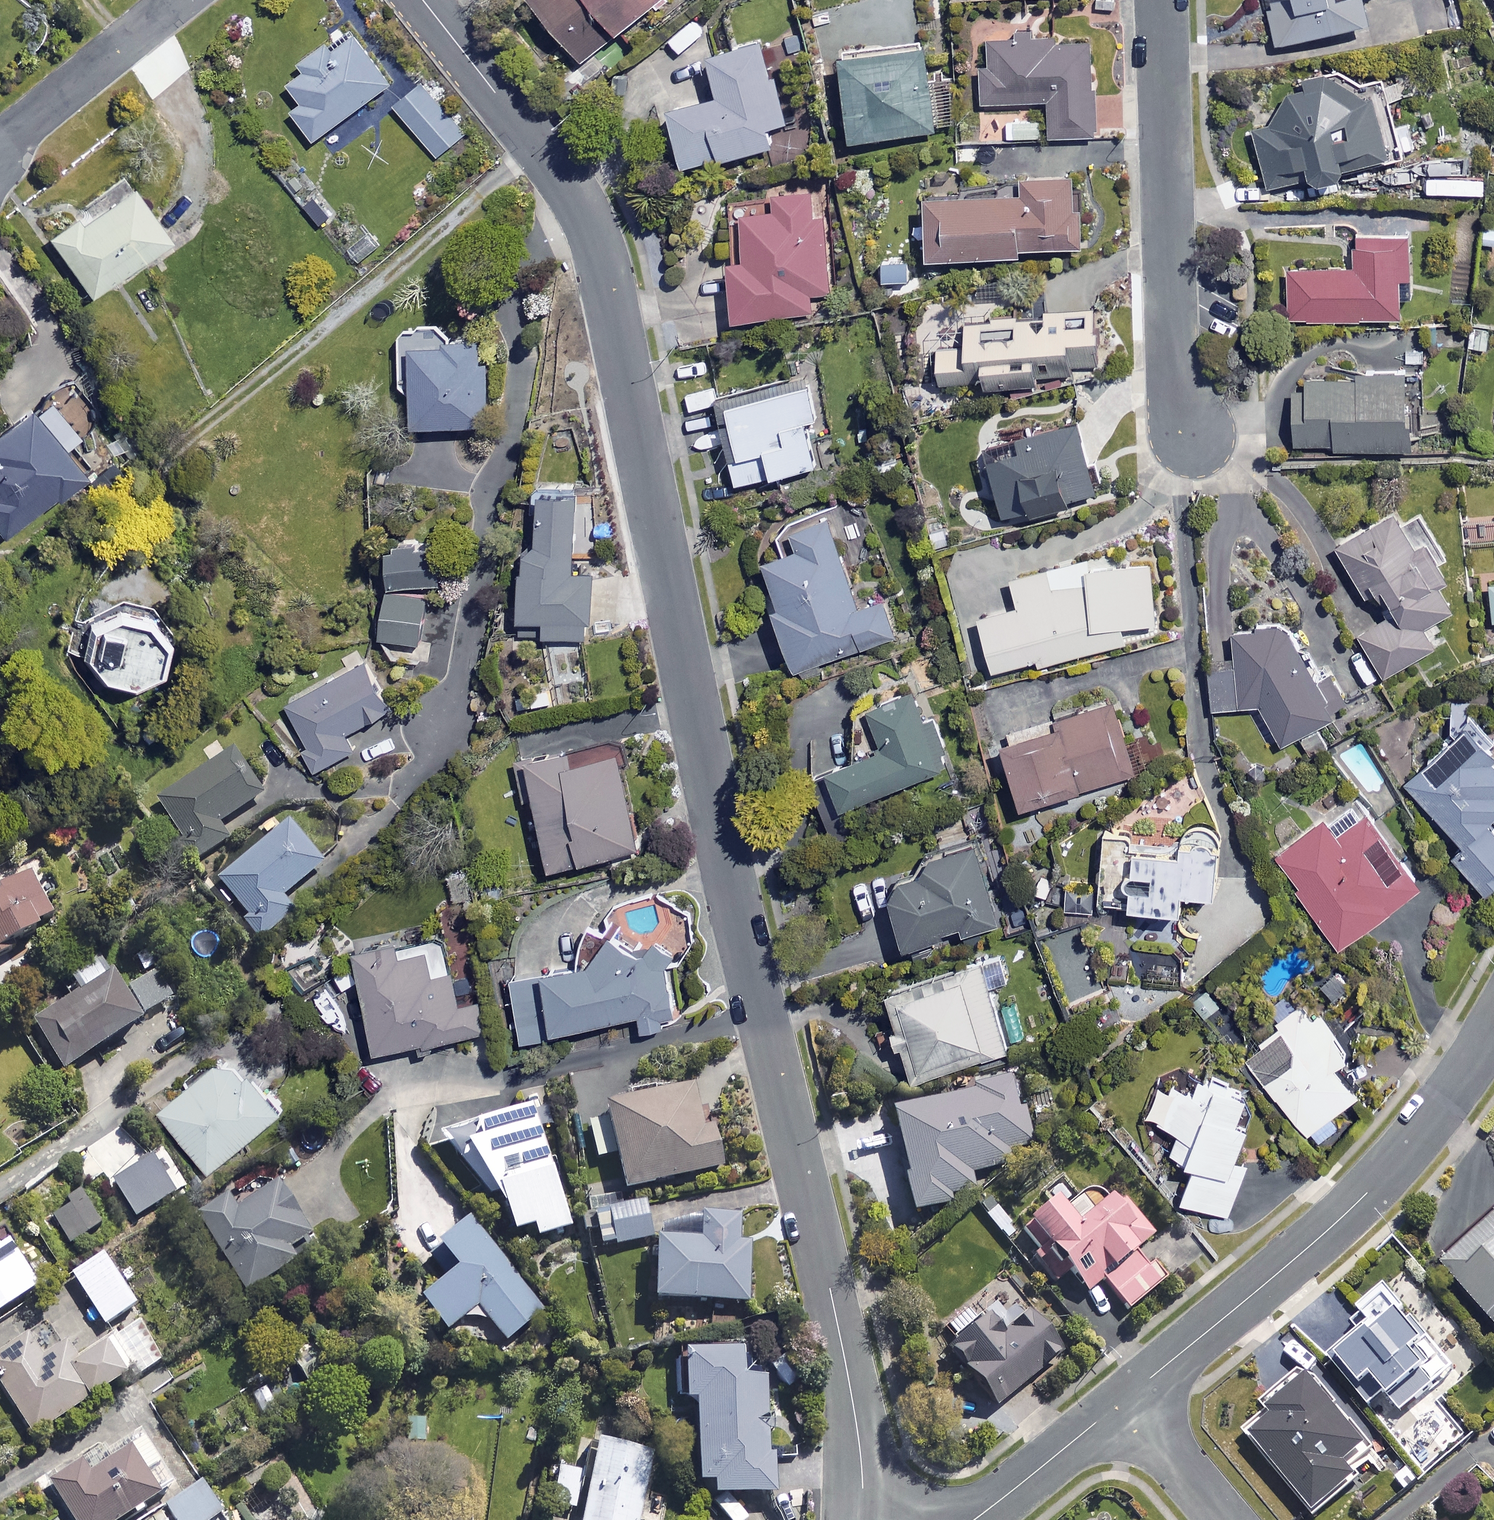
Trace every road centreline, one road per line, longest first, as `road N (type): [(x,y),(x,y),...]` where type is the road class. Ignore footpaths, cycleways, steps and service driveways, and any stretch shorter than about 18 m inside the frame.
road 1 (residential): [(424,0),(576,196),(613,290),(850,1384),(862,1519)]
road 2 (unclassified): [(1127,1397),(1368,1193),(1493,1027)]
road 3 (residential): [(1192,446),(1174,351),(1162,0)]
road 4 (residential): [(184,0),(0,144)]
road 5 (unclassified): [(973,1519),(1127,1397)]
road 6 (residential): [(1127,1397),(1224,1519)]

